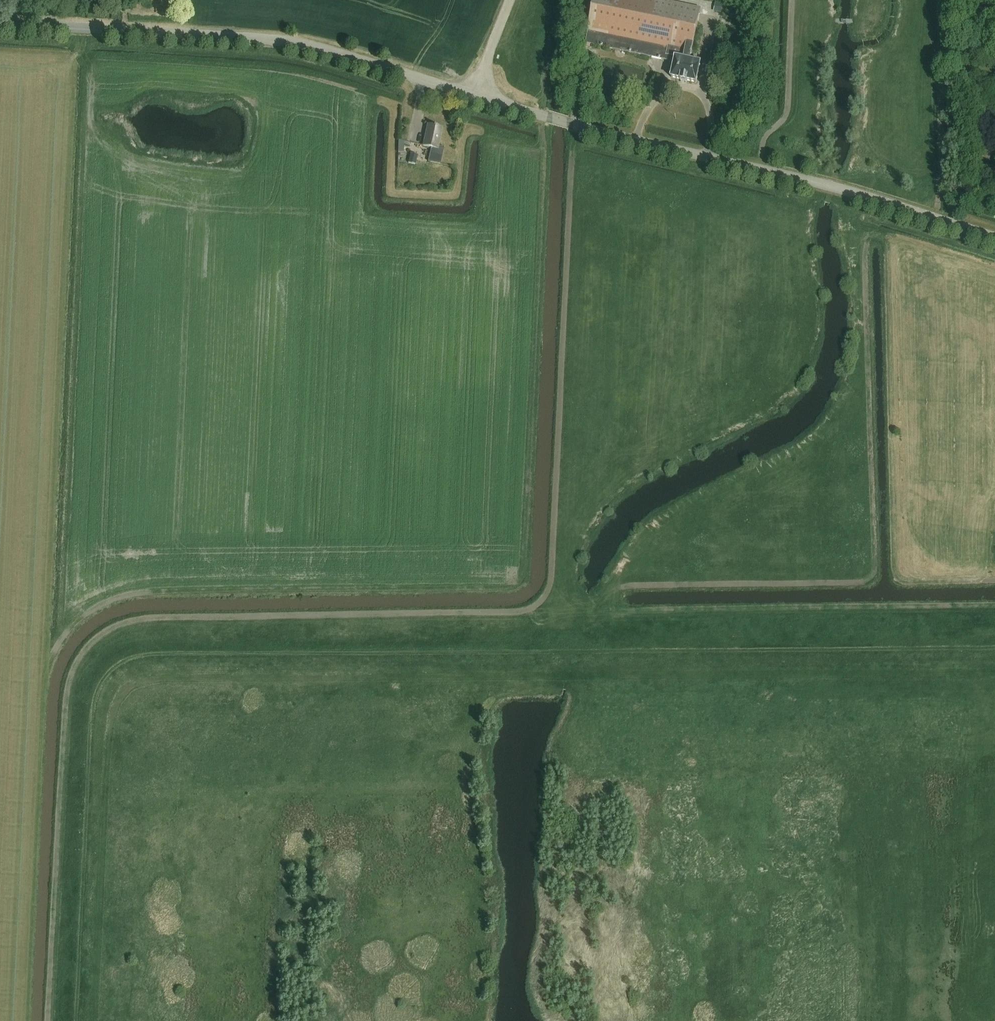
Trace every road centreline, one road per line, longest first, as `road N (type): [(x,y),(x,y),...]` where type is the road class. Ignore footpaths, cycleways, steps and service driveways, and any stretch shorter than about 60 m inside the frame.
road 1 (tertiary): [(994,237),(473,95)]
road 2 (tertiary): [(0,23),(289,41),(473,95)]

